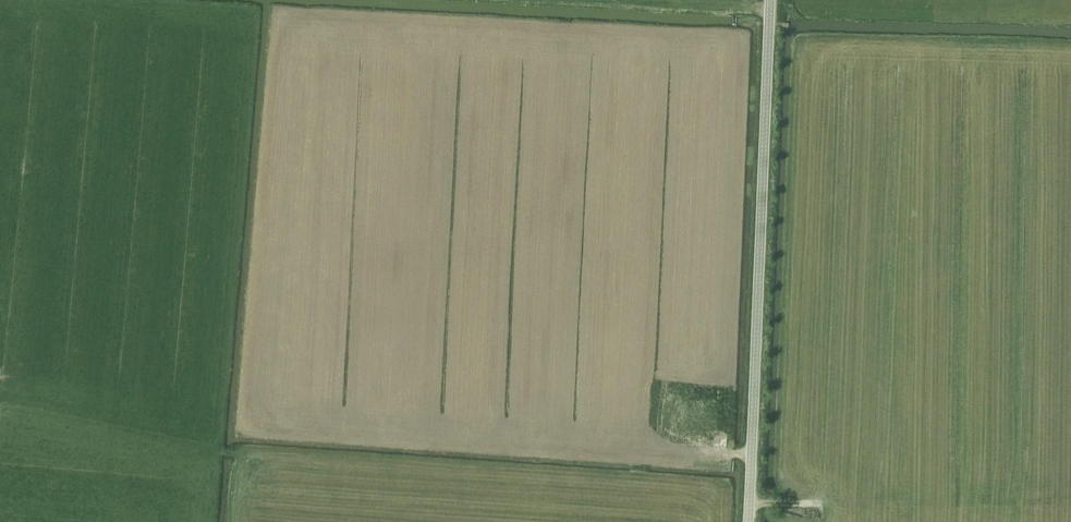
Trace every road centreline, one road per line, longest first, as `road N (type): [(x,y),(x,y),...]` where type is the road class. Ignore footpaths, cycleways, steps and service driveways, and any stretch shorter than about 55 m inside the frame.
road 1 (unclassified): [(750,521),(772,0)]

